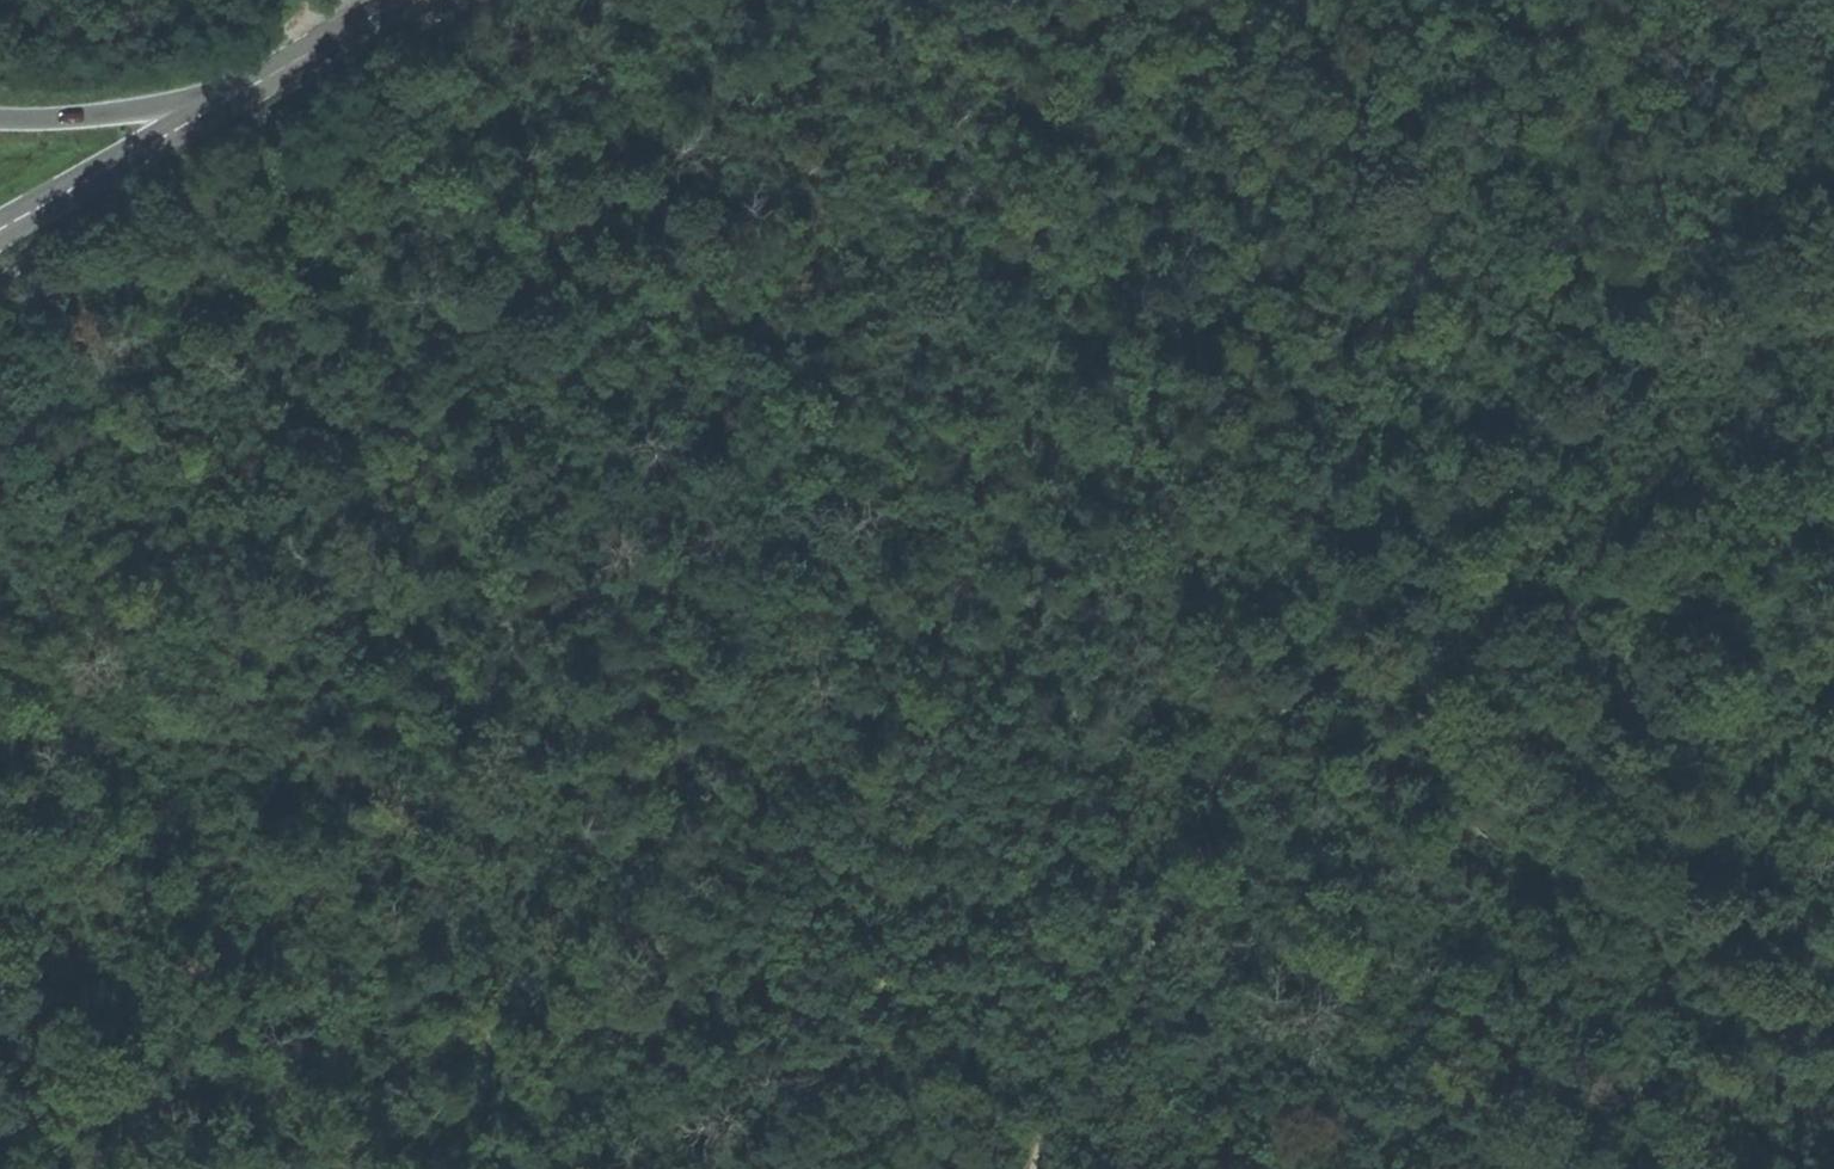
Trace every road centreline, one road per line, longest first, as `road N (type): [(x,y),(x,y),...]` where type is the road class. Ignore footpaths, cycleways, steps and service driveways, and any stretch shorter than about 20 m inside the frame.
road 1 (track): [(1833,166),(1624,393),(1377,617),(1231,766),(1197,829),(1148,966),(1069,1089),(1035,1168)]
road 2 (track): [(73,243),(232,483),(581,1168)]
road 3 (tertiary): [(0,228),(223,102)]
road 4 (primary): [(223,102),(58,123),(0,118)]
road 5 (tertiary): [(223,102),(402,0)]

